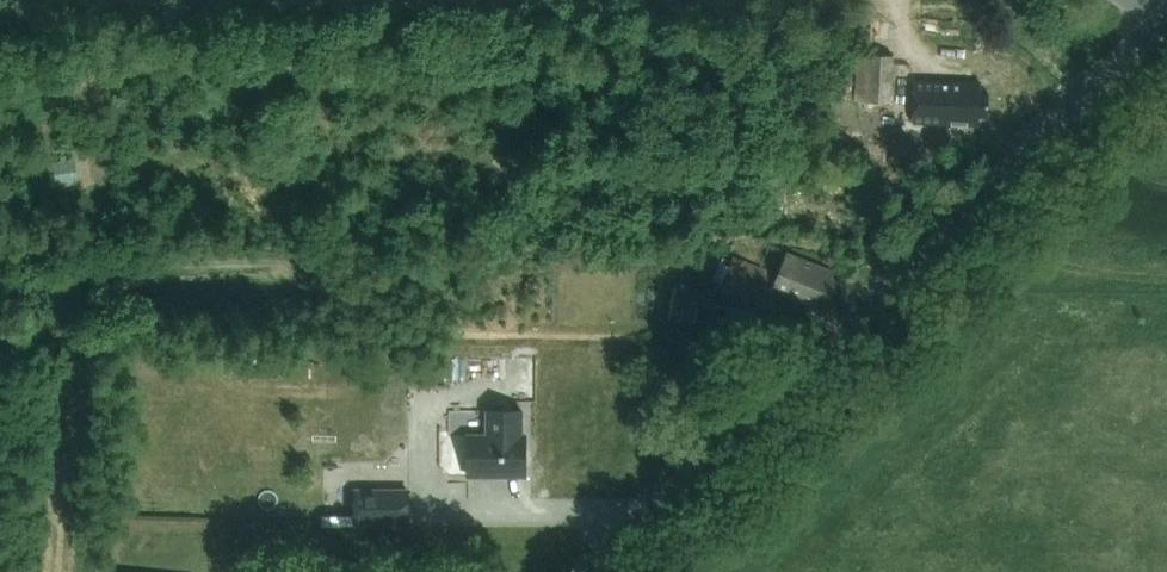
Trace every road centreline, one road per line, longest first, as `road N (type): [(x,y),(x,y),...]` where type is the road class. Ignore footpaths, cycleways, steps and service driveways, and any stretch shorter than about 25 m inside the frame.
road 1 (tertiary): [(582,571),(1166,16)]

